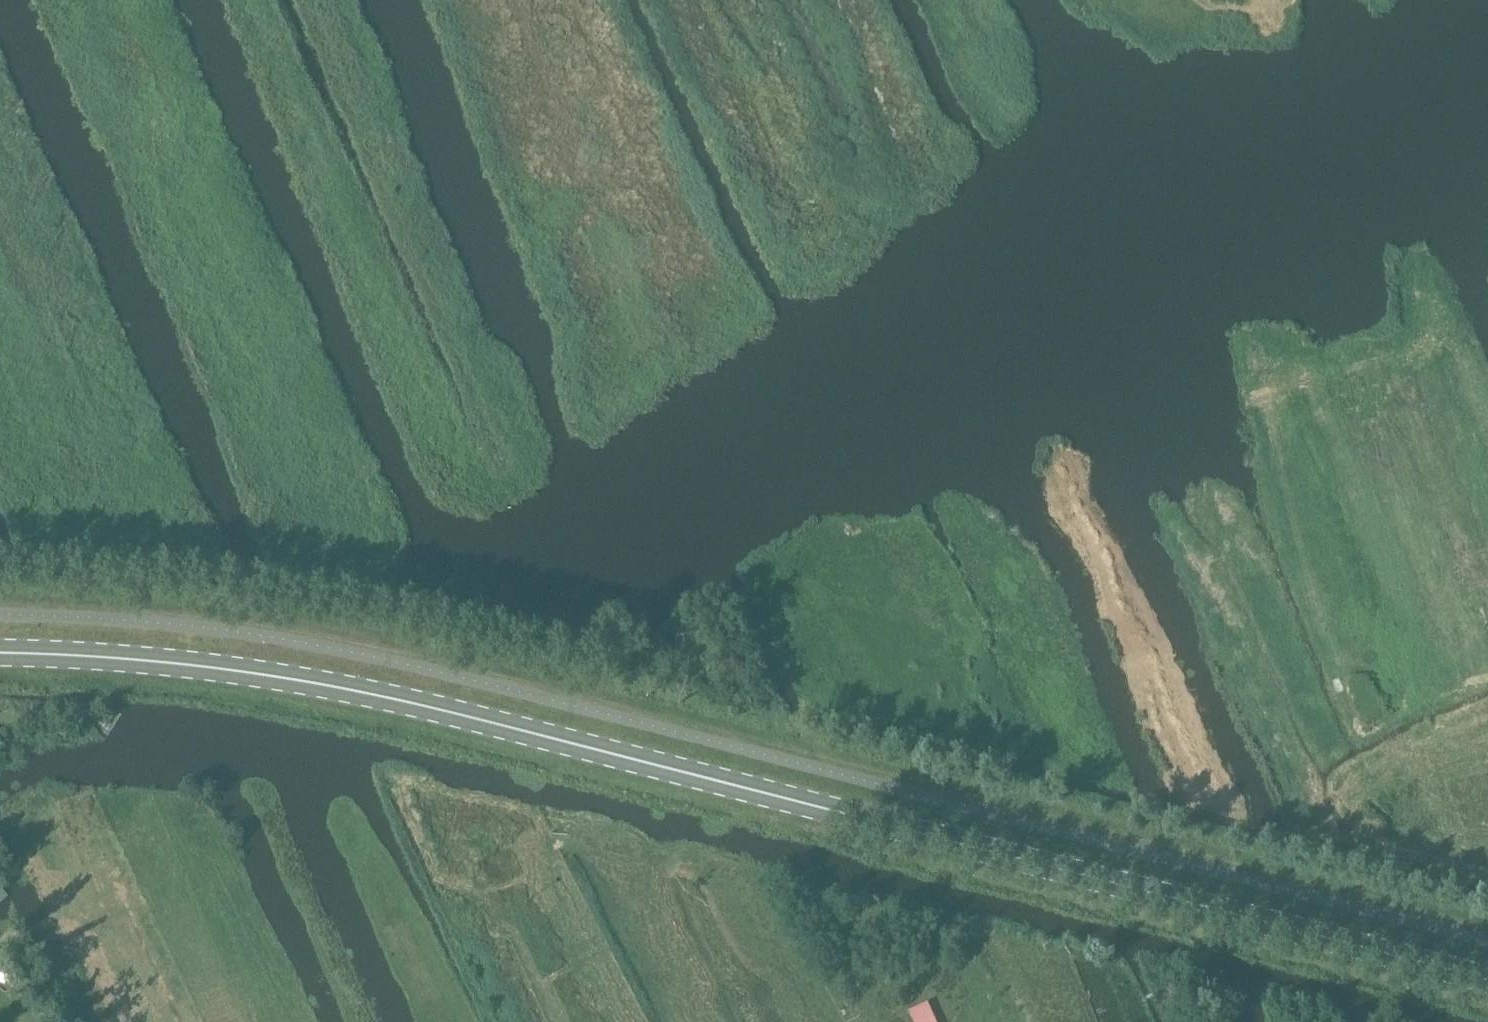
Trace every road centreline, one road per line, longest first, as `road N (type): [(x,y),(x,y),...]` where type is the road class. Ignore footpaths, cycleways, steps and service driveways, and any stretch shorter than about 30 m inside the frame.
road 1 (secondary): [(1487,979),(549,737),(311,682),(169,663)]
road 2 (secondary): [(0,653),(169,663)]

